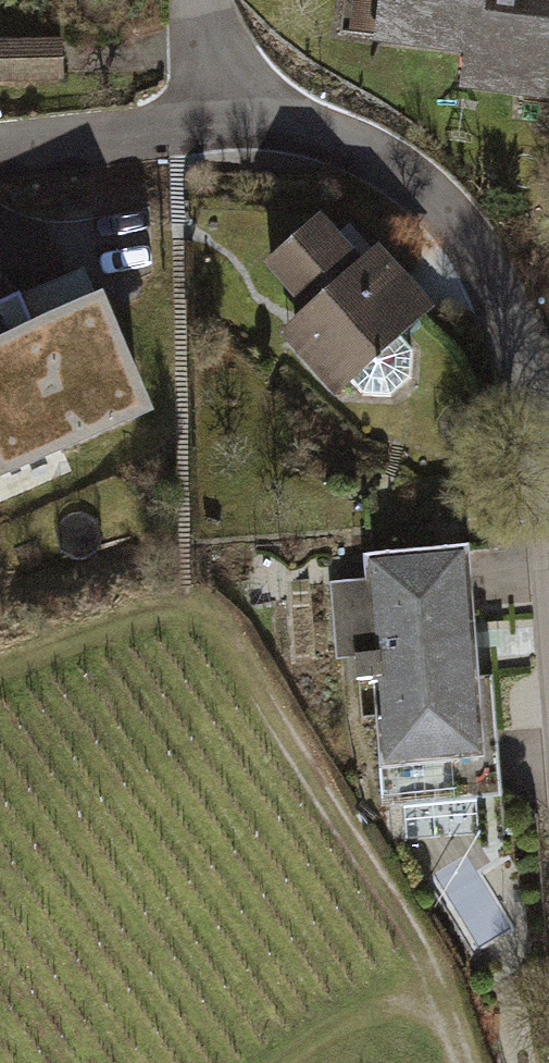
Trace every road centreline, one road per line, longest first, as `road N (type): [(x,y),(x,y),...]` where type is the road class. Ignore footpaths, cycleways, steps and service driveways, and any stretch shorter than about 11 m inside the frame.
road 1 (track): [(183,605),(228,643),(408,926),(460,1062)]
road 2 (residential): [(228,99),(377,157),(454,221),(510,325),(548,471)]
road 3 (residential): [(0,151),(176,129),(228,99)]
road 4 (track): [(183,605),(0,671)]
road 5 (track): [(306,1062),(363,1020),(442,1015)]

